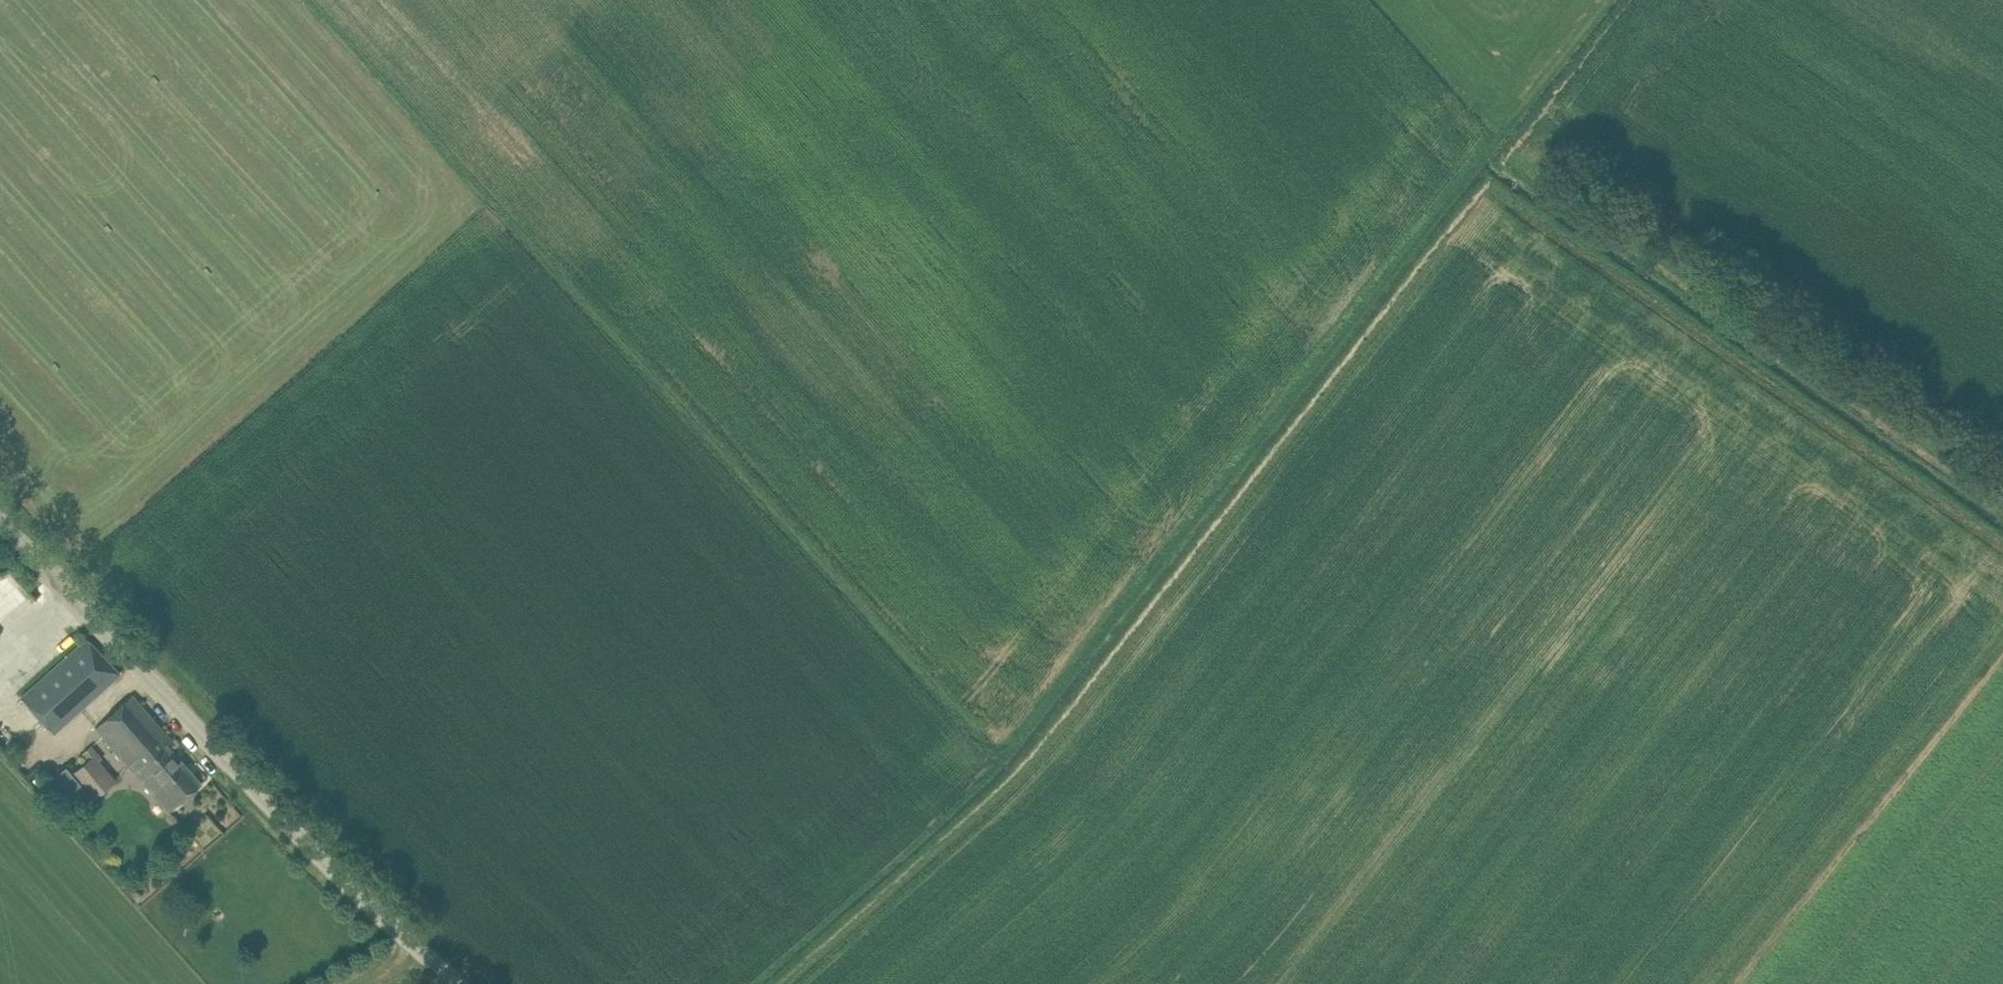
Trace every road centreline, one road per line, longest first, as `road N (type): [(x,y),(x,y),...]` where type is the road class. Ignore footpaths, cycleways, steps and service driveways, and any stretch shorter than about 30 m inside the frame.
road 1 (unclassified): [(456,983),(355,891),(0,523)]

